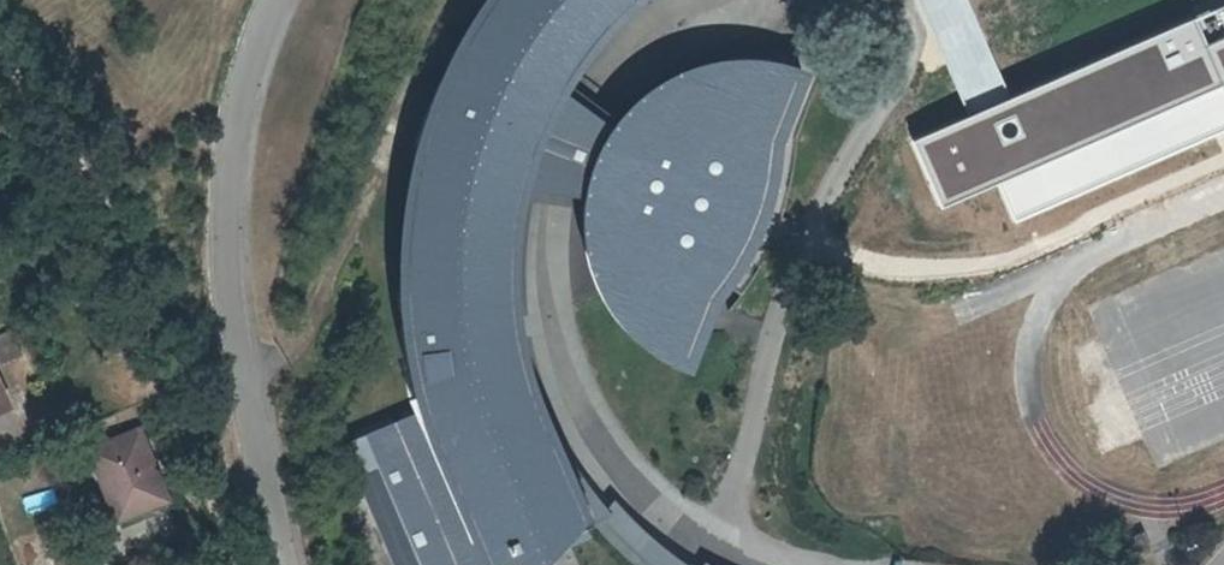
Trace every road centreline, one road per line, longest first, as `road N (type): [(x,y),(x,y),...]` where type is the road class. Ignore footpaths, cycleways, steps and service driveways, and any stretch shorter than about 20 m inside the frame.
road 1 (unclassified): [(279,0),(239,121),(227,280),(284,564)]

